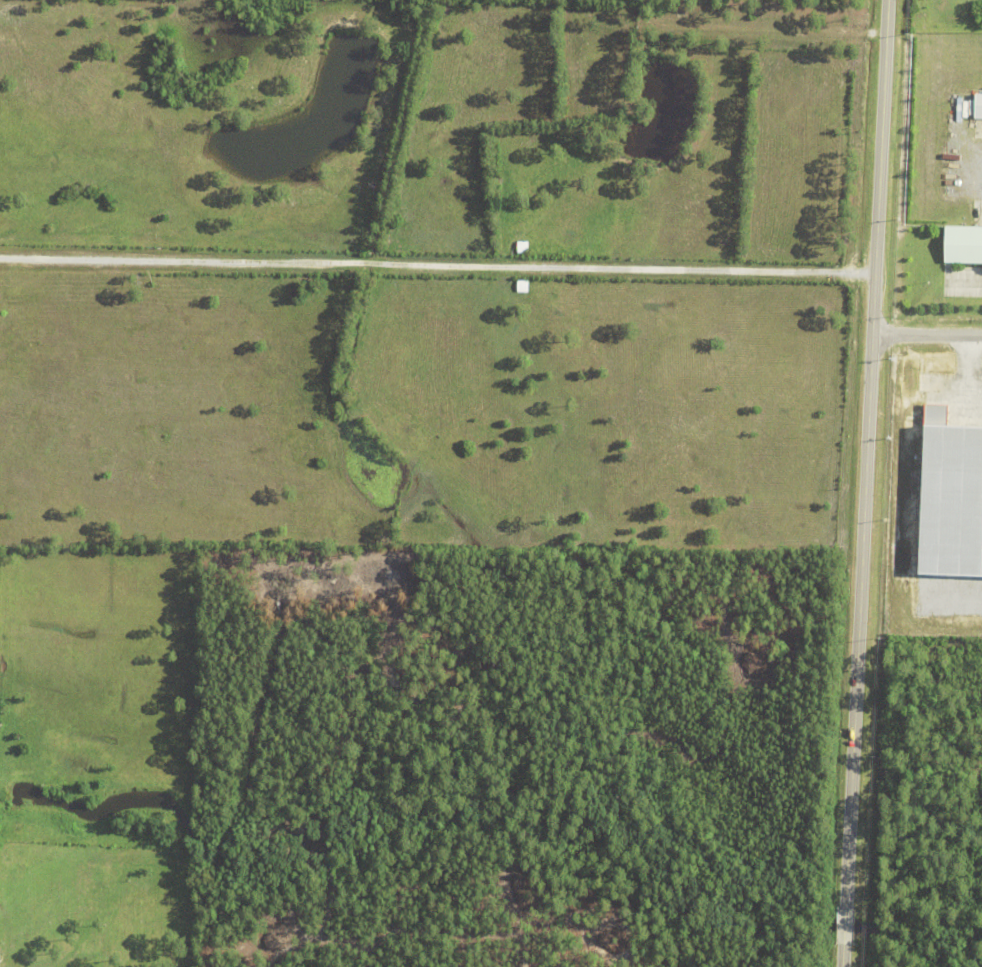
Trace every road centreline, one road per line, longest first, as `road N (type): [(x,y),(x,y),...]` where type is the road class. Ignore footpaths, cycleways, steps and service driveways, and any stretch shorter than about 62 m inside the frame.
road 1 (secondary): [(890,0),(845,966)]

